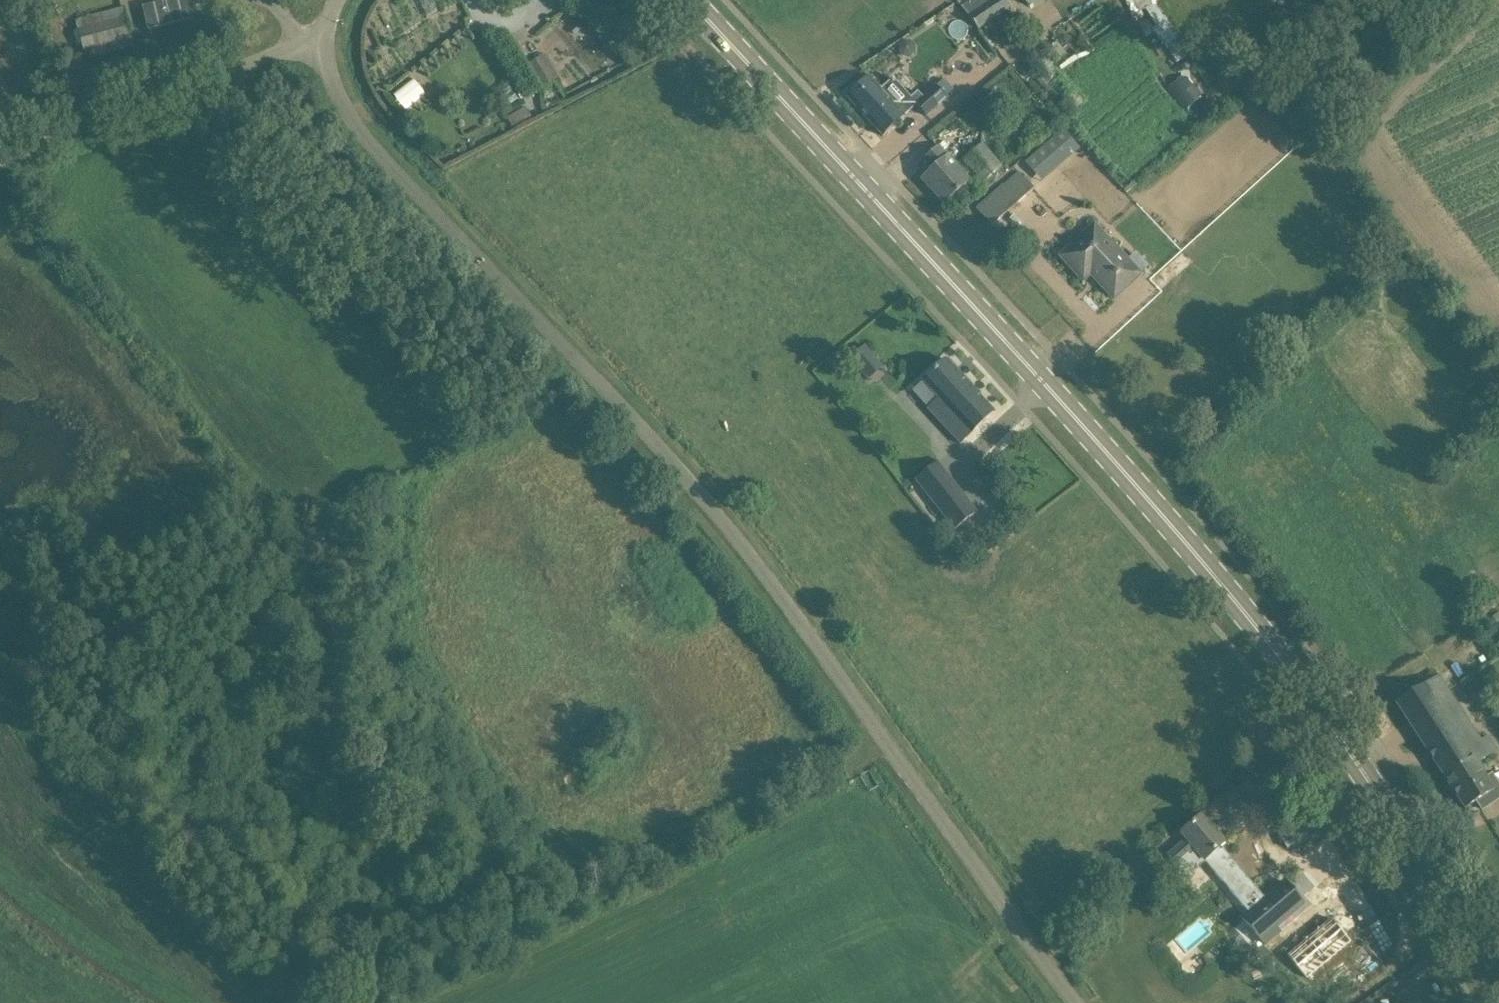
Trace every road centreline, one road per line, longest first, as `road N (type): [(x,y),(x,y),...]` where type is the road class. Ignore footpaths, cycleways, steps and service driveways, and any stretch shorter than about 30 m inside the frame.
road 1 (primary): [(1498,981),(1354,759),(1245,611),(691,0)]
road 2 (unclassified): [(1086,1002),(787,596),(577,353),(352,120),(330,80),(327,32)]
road 3 (unclassified): [(0,159),(327,32)]

